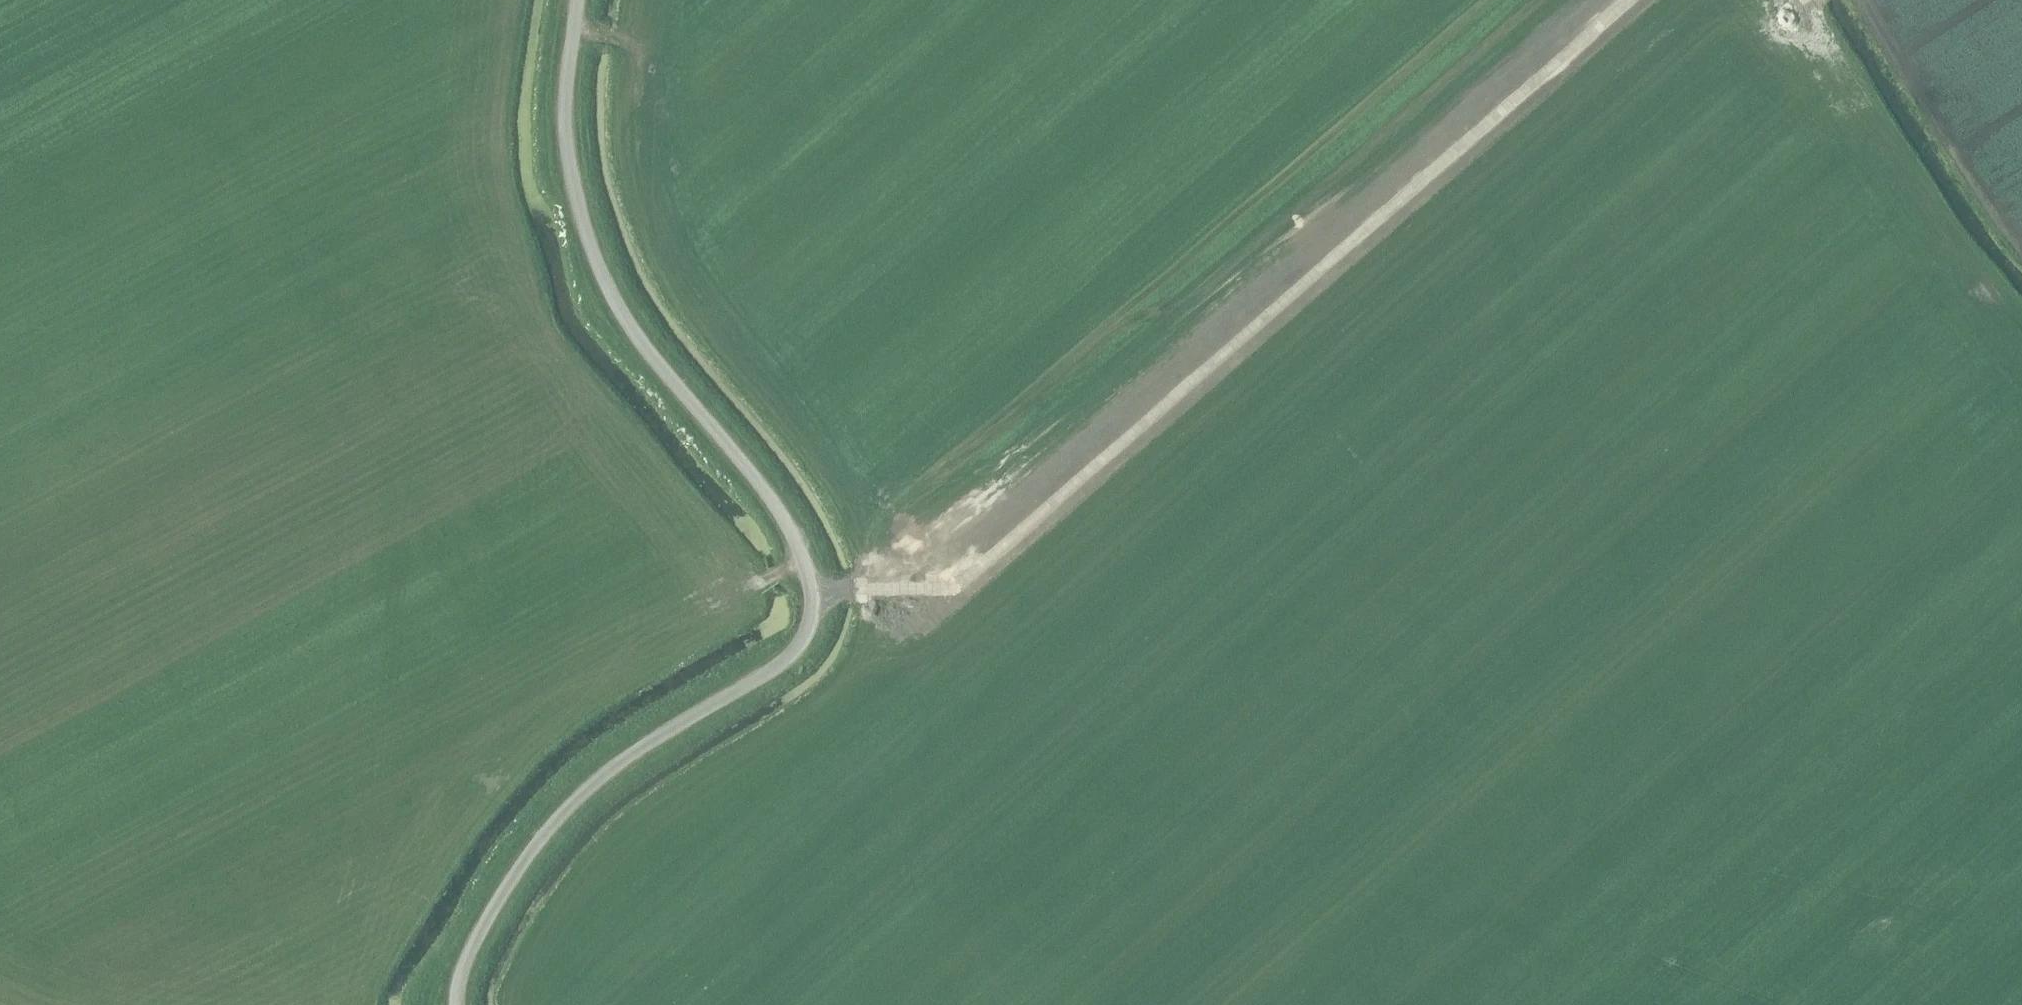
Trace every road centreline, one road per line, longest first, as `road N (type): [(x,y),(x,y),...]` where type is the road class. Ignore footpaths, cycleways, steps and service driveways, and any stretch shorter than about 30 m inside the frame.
road 1 (unclassified): [(461,1004),(470,961),(577,805),(794,661),(823,612),(802,536),(627,320),(585,216),(573,127),(586,0)]

